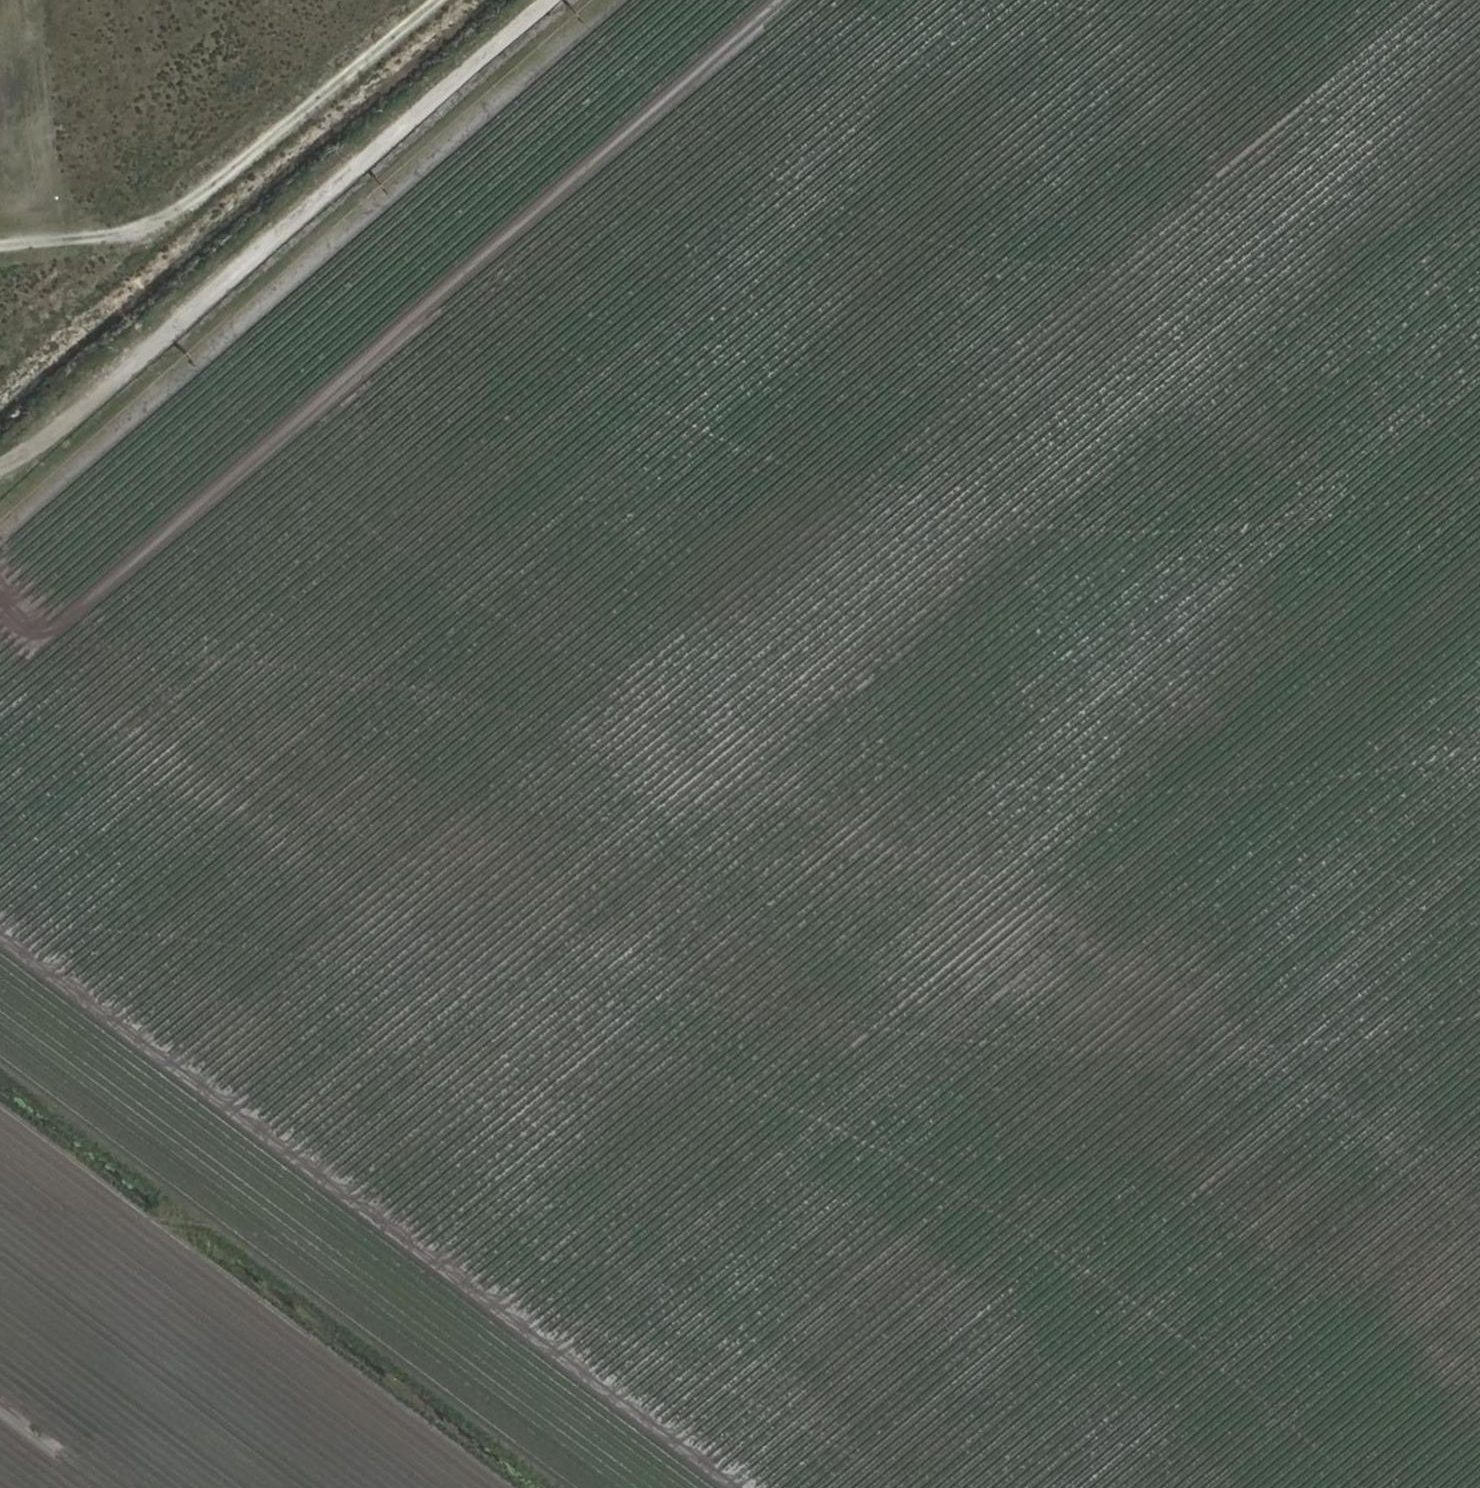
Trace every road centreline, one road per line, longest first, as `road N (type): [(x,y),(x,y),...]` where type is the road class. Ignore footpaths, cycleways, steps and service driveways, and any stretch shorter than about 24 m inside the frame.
road 1 (track): [(0,467),(558,0)]
road 2 (track): [(444,0),(170,227),(127,239),(0,247)]

